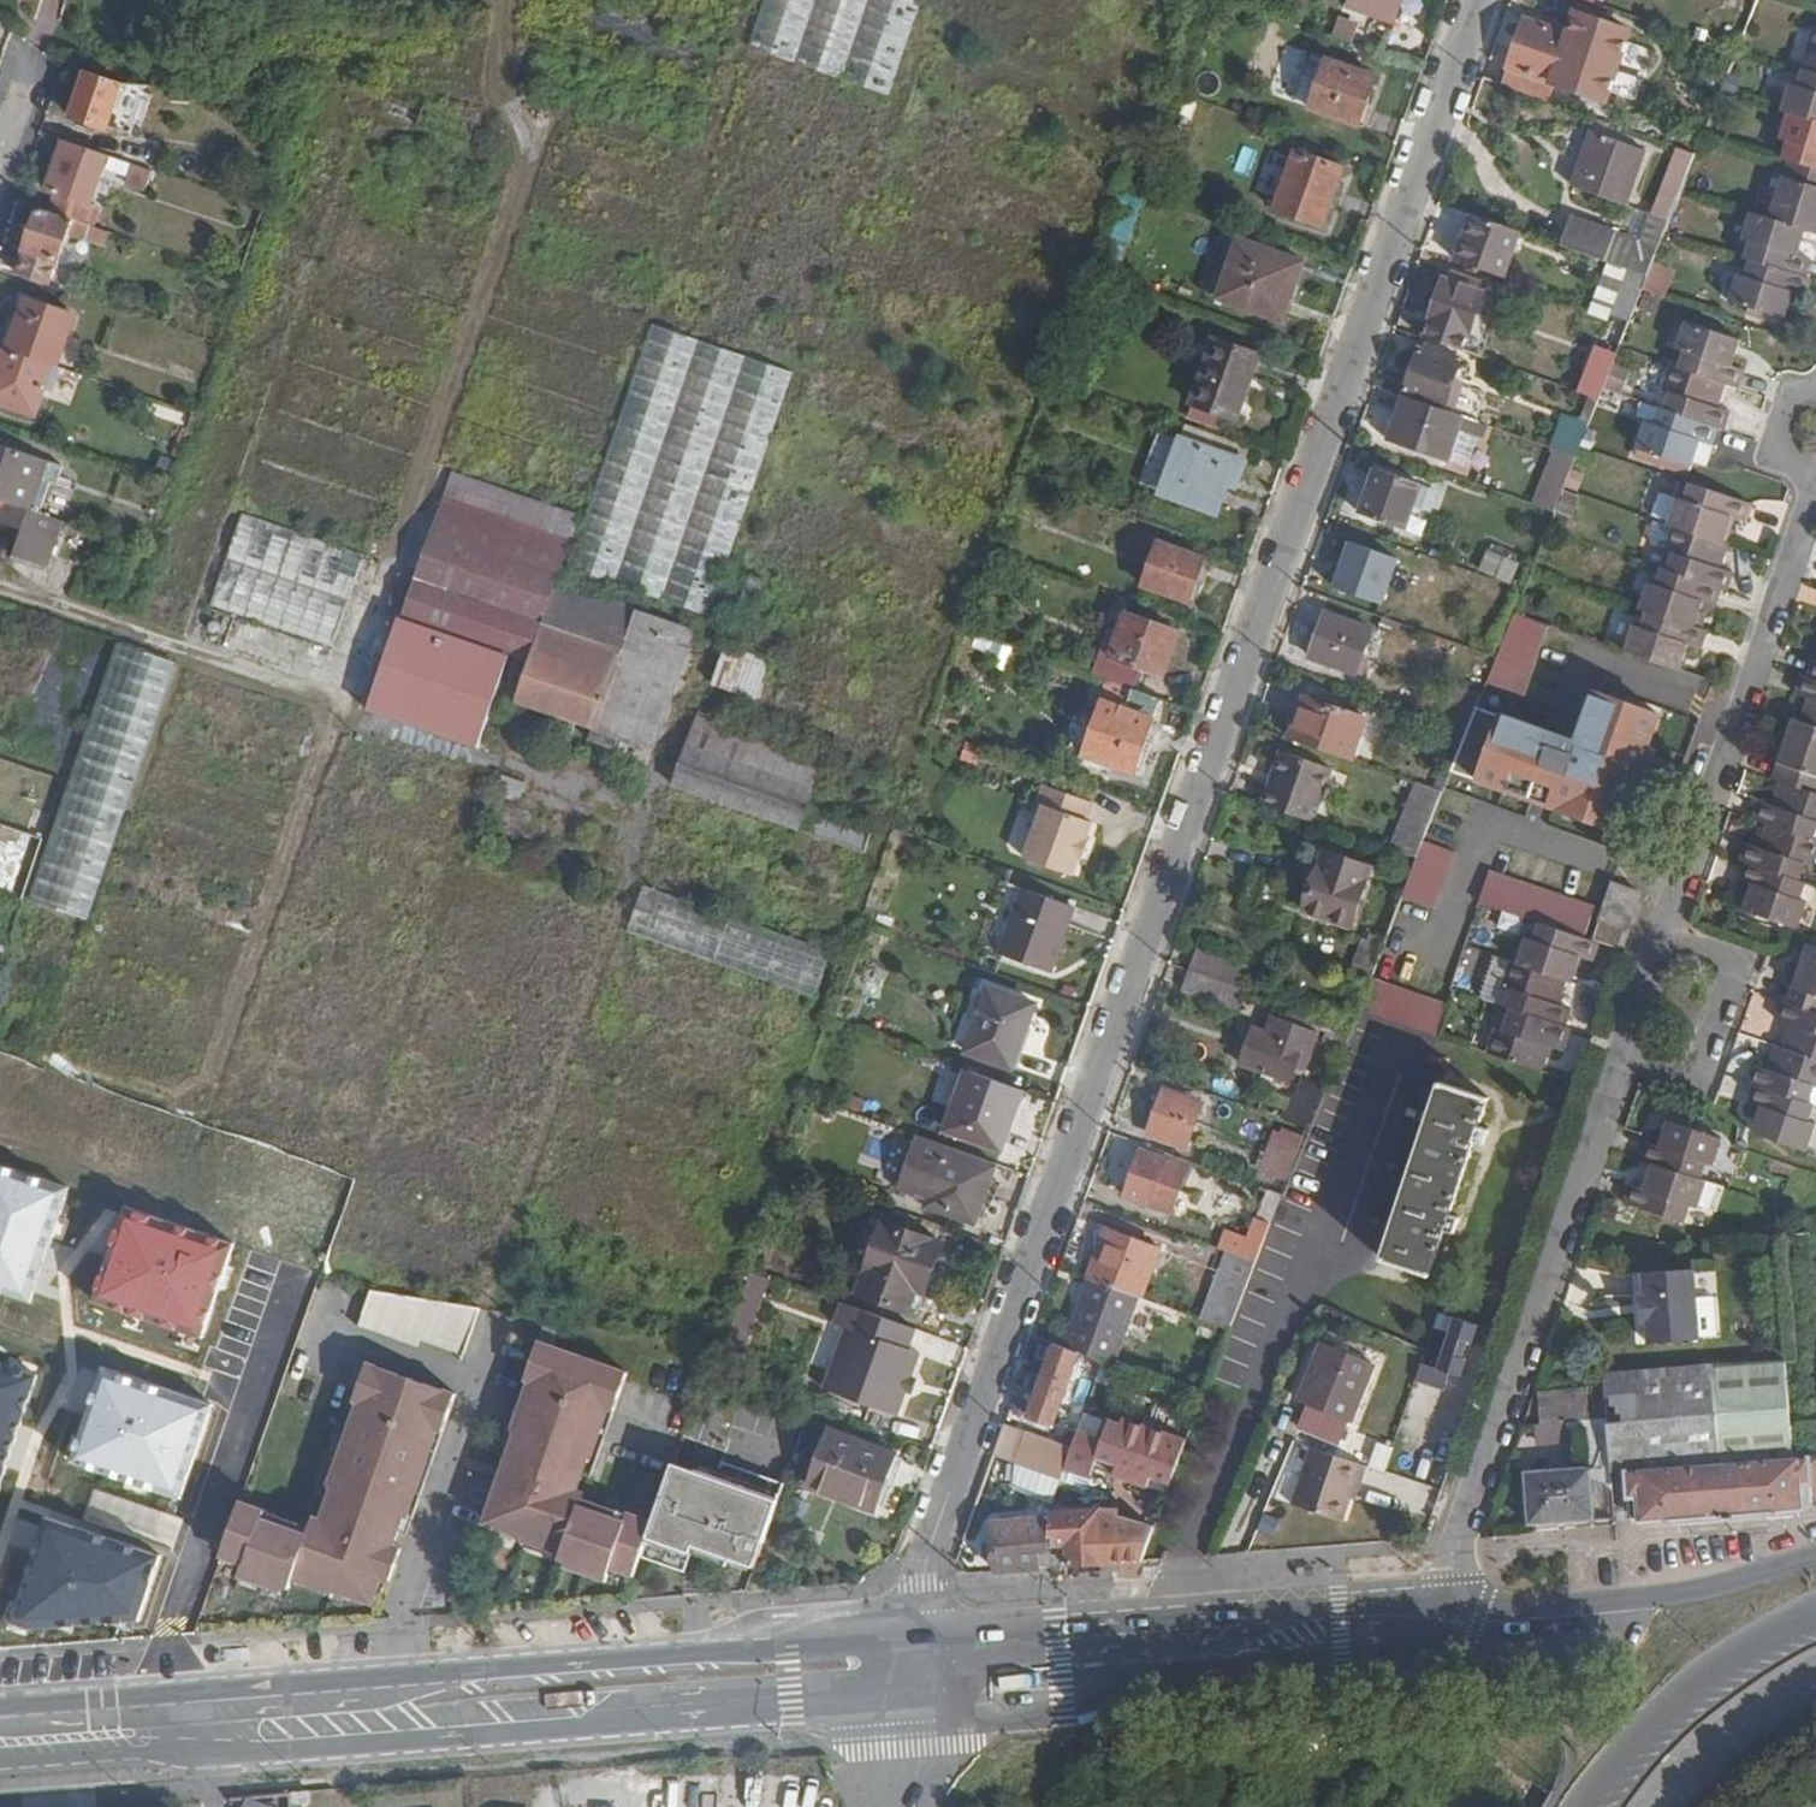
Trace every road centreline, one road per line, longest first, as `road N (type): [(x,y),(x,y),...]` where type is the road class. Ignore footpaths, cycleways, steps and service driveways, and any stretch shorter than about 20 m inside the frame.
road 1 (residential): [(1478,0),(933,1542),(920,1641)]
road 2 (residential): [(1815,492),(1455,1548),(1446,1596)]
road 3 (residential): [(0,1769),(584,1725)]
road 4 (residential): [(1445,1620),(996,1653),(950,1669),(921,1706)]
road 5 (residential): [(1446,1596),(920,1641)]
road 6 (residential): [(921,1706),(1439,1656)]
road 7 (residential): [(920,1641),(455,1672)]
road 8 (residential): [(455,1672),(382,1698),(0,1723)]
road 9 (residential): [(455,1672),(0,1704)]
road 10 (residential): [(584,1725),(636,1697),(872,1683),(920,1641)]
road 11 (residential): [(584,1725),(921,1706)]
road 12 (residential): [(1815,1555),(1697,1592),(1484,1603)]
road 13 (primary): [(1815,1610),(1748,1639),(1683,1686),(1586,1806)]
road 14 (primary): [(1668,1806),(1734,1731),(1815,1675)]
road 15 (residential): [(1619,1637),(1467,1653)]
road 16 (residential): [(1815,475),(1776,457),(1797,393),(1815,396)]

